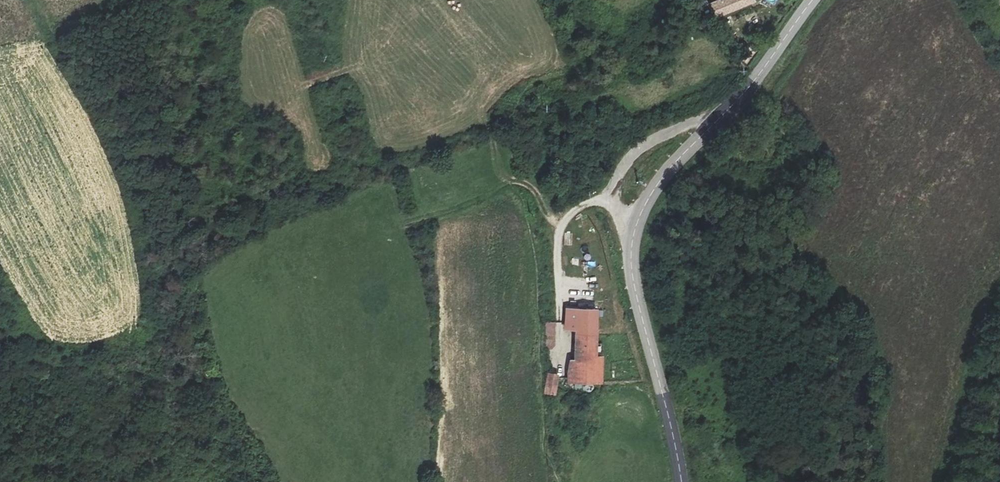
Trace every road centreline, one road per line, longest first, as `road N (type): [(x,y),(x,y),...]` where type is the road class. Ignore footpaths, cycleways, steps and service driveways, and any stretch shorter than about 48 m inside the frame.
road 1 (tertiary): [(681,481),(637,297),(633,240),(661,179),(735,104),(813,0)]
road 2 (track): [(269,481),(207,371),(115,130),(37,0)]

